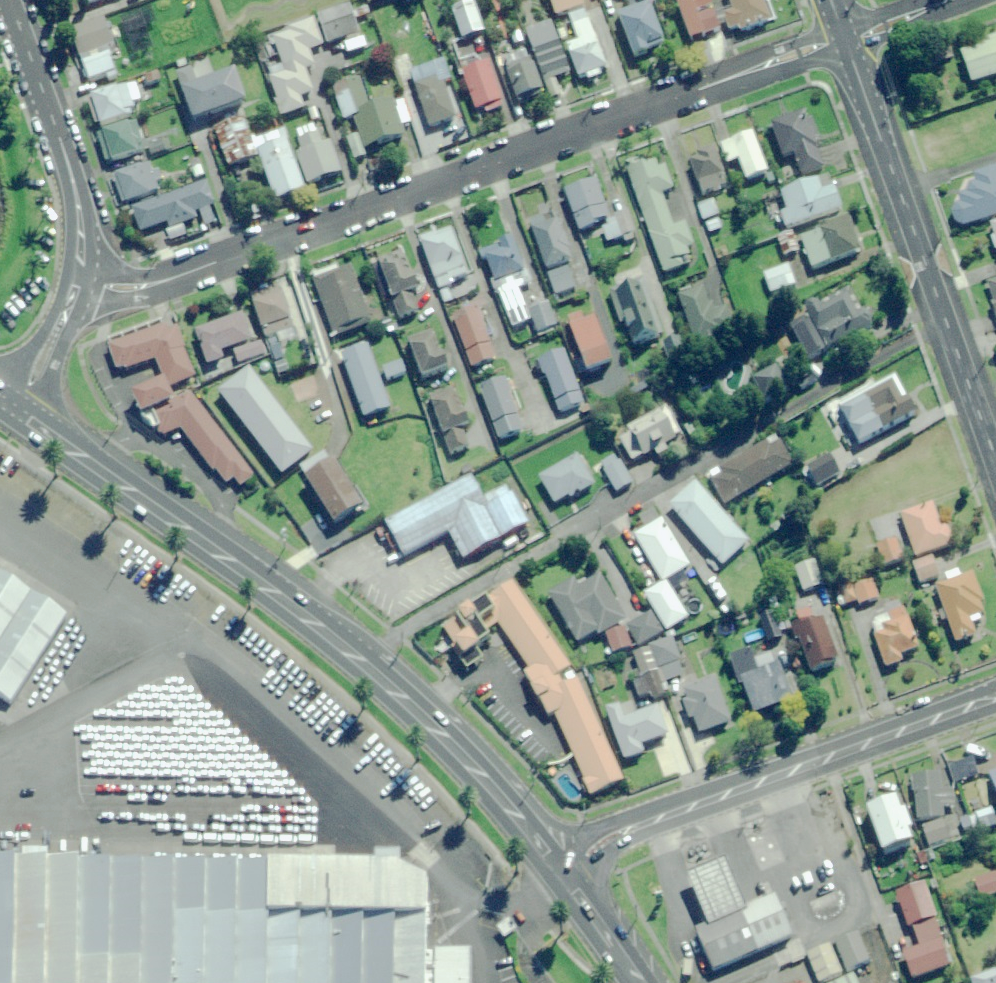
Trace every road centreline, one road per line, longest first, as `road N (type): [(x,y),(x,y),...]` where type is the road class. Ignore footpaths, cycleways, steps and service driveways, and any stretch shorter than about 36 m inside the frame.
road 1 (residential): [(79,276),(124,286),(165,281),(843,39)]
road 2 (residential): [(357,656),(945,321)]
road 3 (residential): [(569,871),(630,826),(995,699)]
road 4 (primary): [(357,656),(14,408)]
road 5 (primary): [(569,871),(445,731),(357,656)]
road 6 (residential): [(945,321),(843,39)]
road 7 (residential): [(79,276),(73,173),(8,0)]
road 8 (residential): [(995,465),(945,321)]
road 9 (residential): [(14,408),(79,276)]
road 10 (primary): [(641,982),(569,871)]

